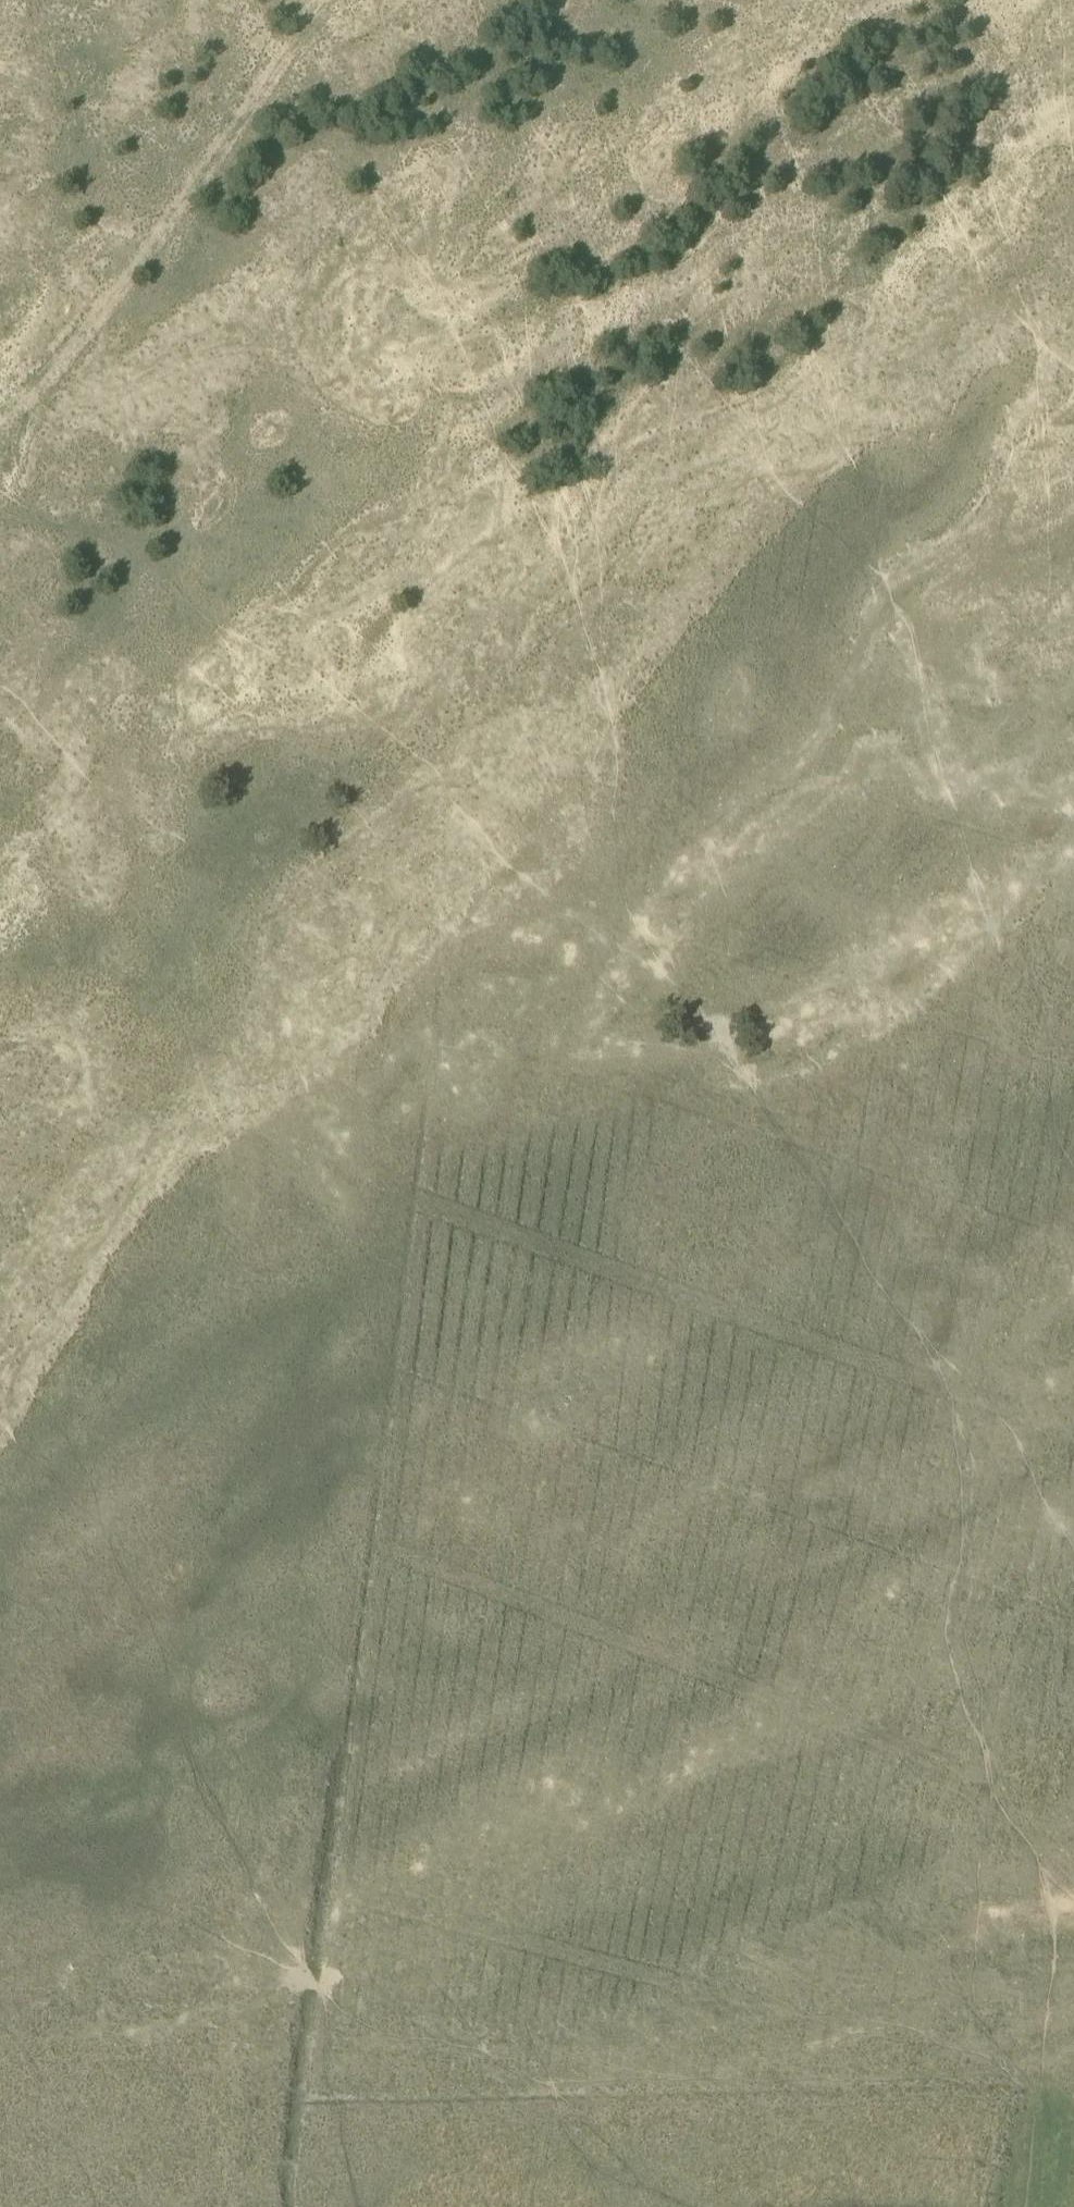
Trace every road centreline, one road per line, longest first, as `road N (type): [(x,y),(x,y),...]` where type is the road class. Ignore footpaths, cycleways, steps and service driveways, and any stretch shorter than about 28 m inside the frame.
road 1 (track): [(0,404),(67,339),(325,0)]

